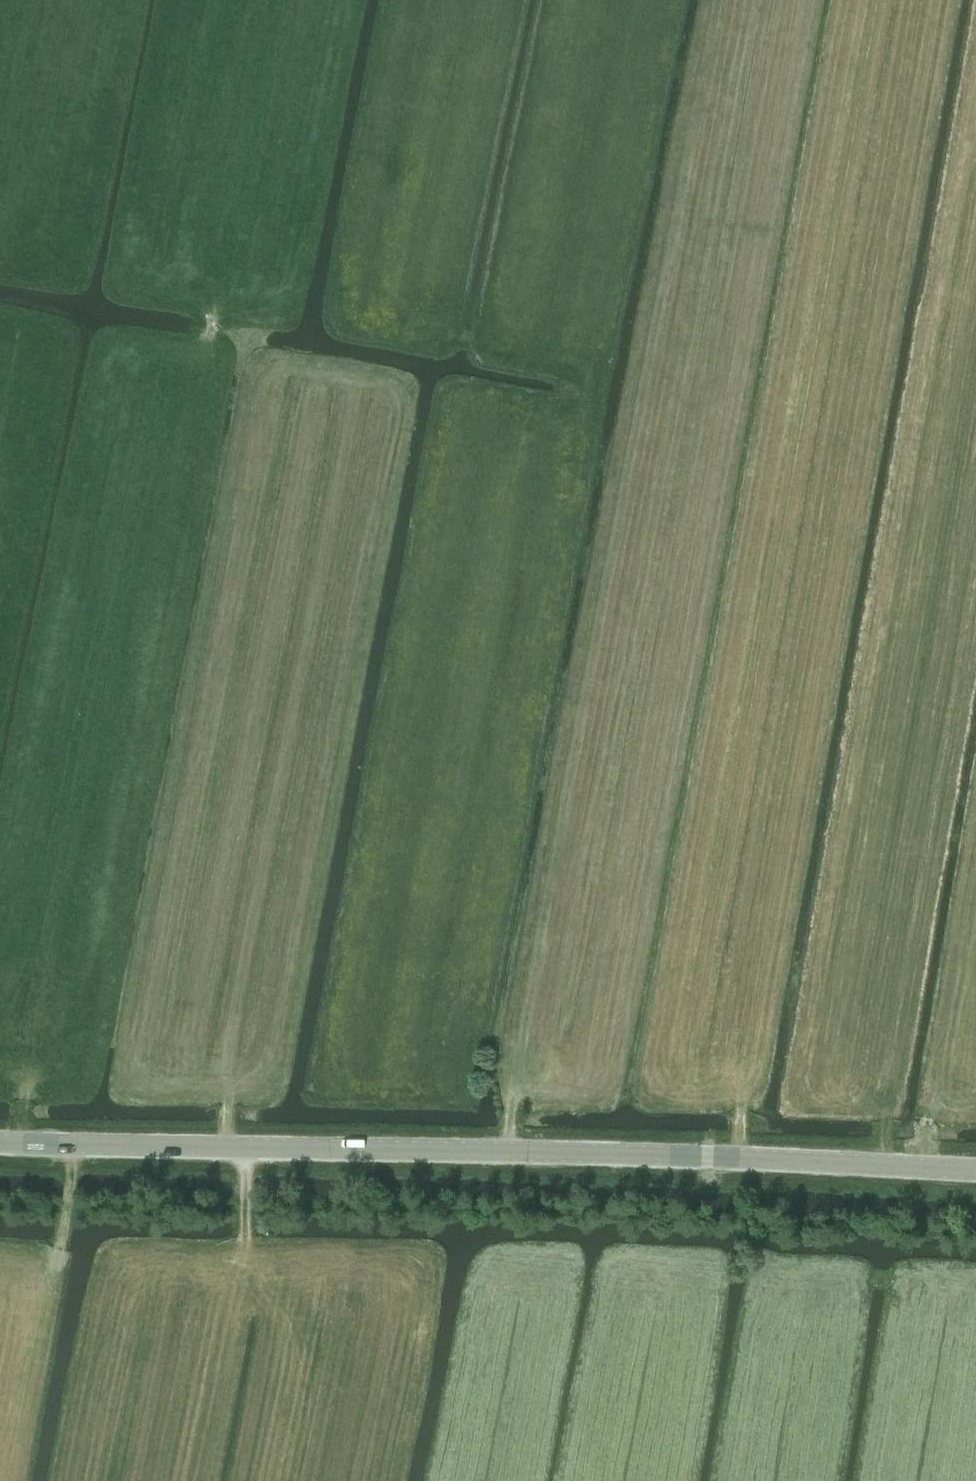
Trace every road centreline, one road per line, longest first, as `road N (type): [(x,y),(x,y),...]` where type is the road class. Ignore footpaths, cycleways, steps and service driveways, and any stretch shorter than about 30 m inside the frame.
road 1 (tertiary): [(975,1169),(0,1142)]

